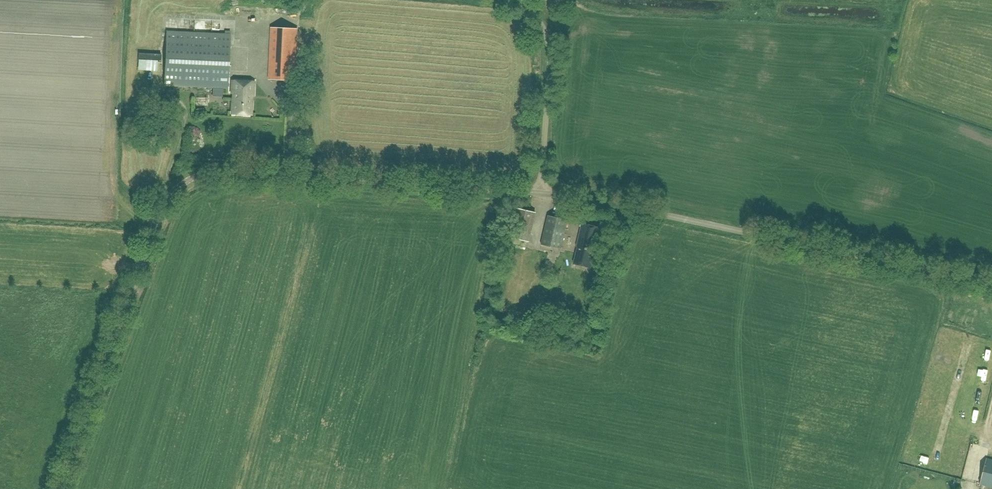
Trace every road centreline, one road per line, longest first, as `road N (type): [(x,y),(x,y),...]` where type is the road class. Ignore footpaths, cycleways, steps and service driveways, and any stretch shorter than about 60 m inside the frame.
road 1 (unclassified): [(58,488),(156,217),(181,186),(229,172),(540,192)]
road 2 (unclassified): [(540,192),(991,281)]
road 3 (unclassified): [(540,192),(550,56),(540,24),(518,0)]

